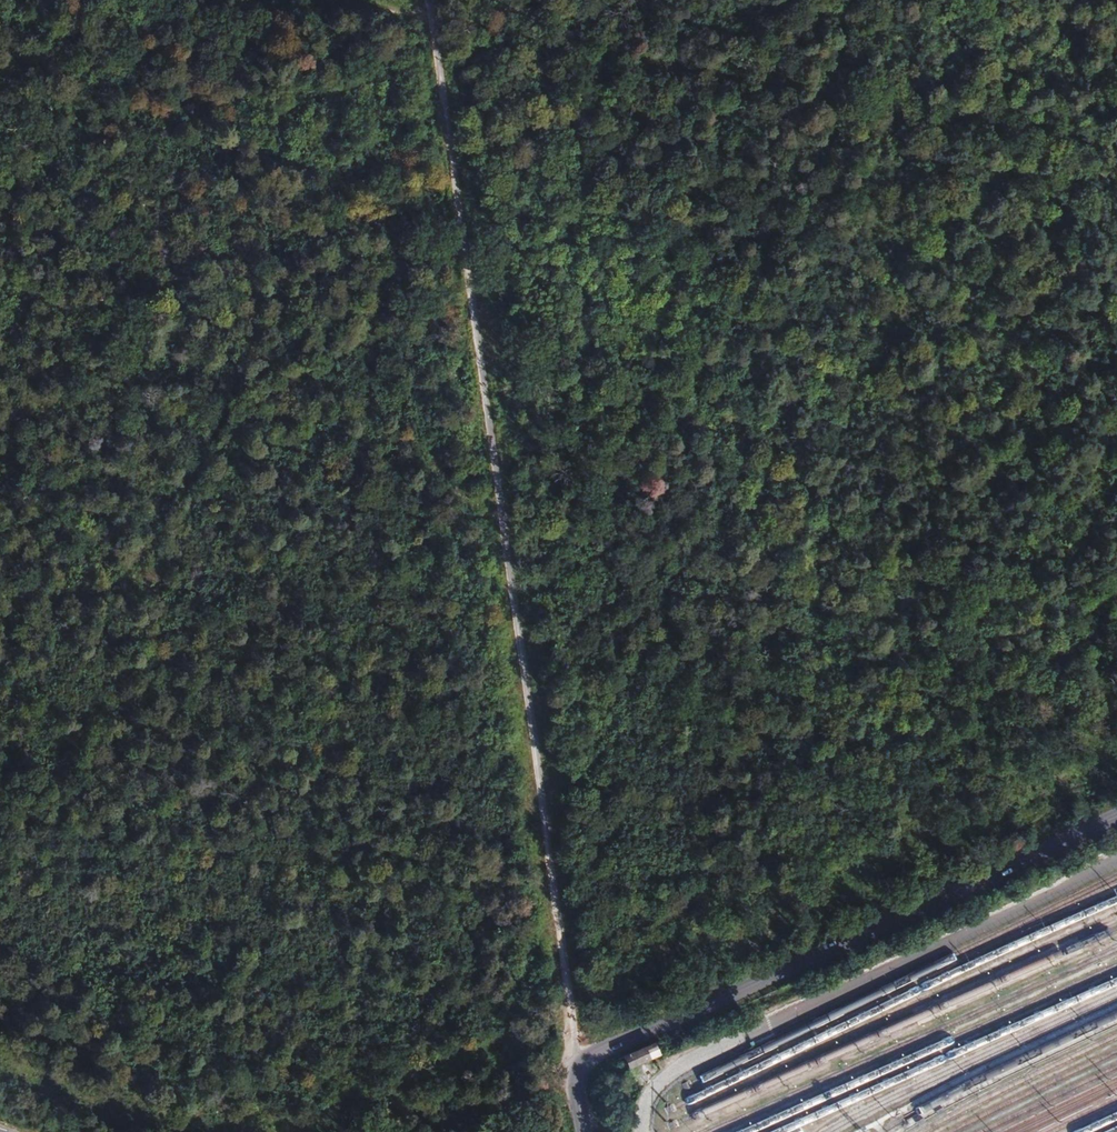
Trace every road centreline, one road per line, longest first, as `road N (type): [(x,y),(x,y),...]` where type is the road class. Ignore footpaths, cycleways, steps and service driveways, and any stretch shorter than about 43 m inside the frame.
road 1 (track): [(425,0),(579,1073)]
road 2 (track): [(321,0),(1116,149)]
road 3 (tertiary): [(1116,816),(596,1055),(578,1081),(584,1131)]

